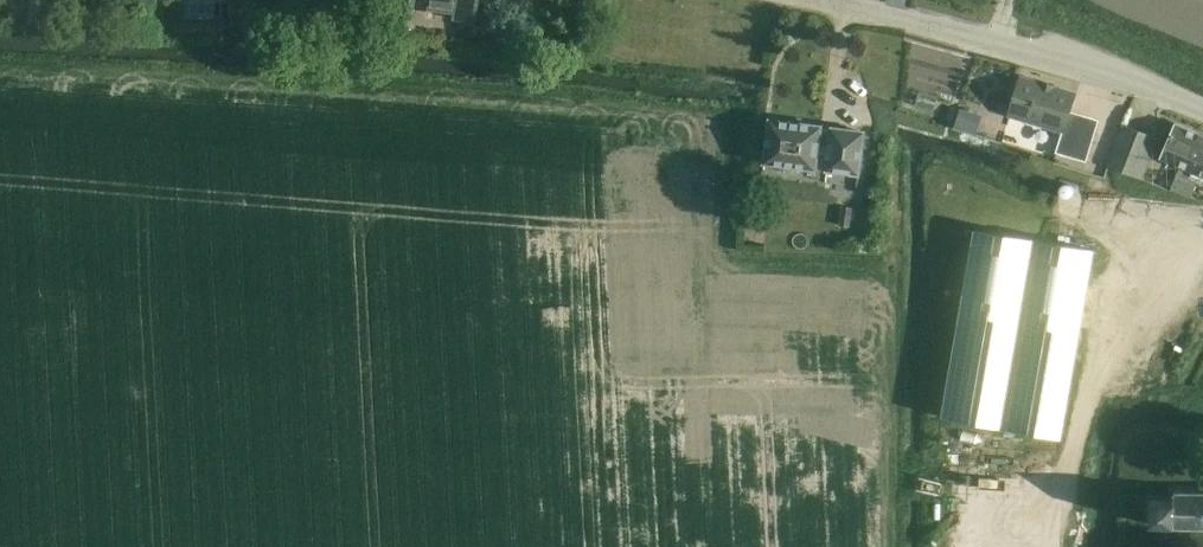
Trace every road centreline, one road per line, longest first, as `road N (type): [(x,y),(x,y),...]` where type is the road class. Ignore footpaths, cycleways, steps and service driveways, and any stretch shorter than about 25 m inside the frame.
road 1 (unclassified): [(1202,112),(1041,55),(809,0)]

